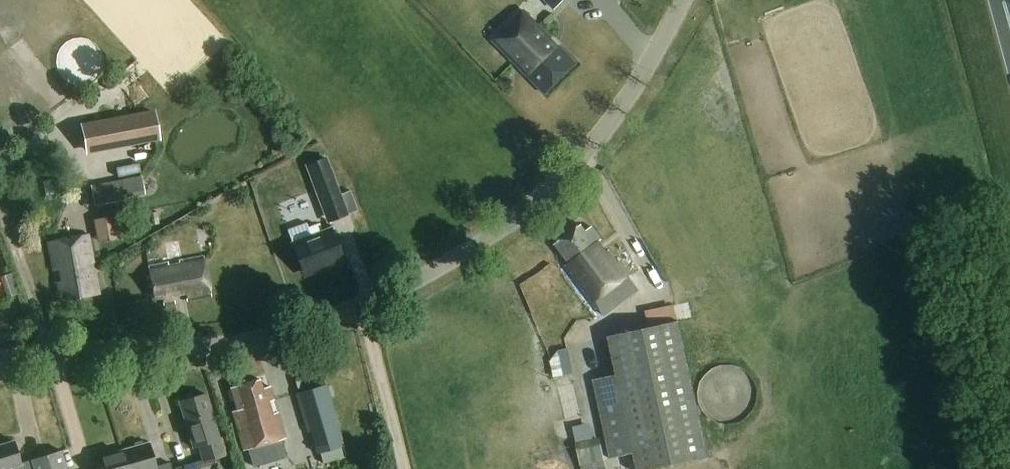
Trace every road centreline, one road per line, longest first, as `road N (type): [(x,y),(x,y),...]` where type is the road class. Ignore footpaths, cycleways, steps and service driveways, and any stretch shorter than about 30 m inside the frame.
road 1 (residential): [(0,359),(246,341),(365,307),(435,271),(497,233),(584,155),(645,74),(683,0)]
road 2 (track): [(365,307),(404,468)]

